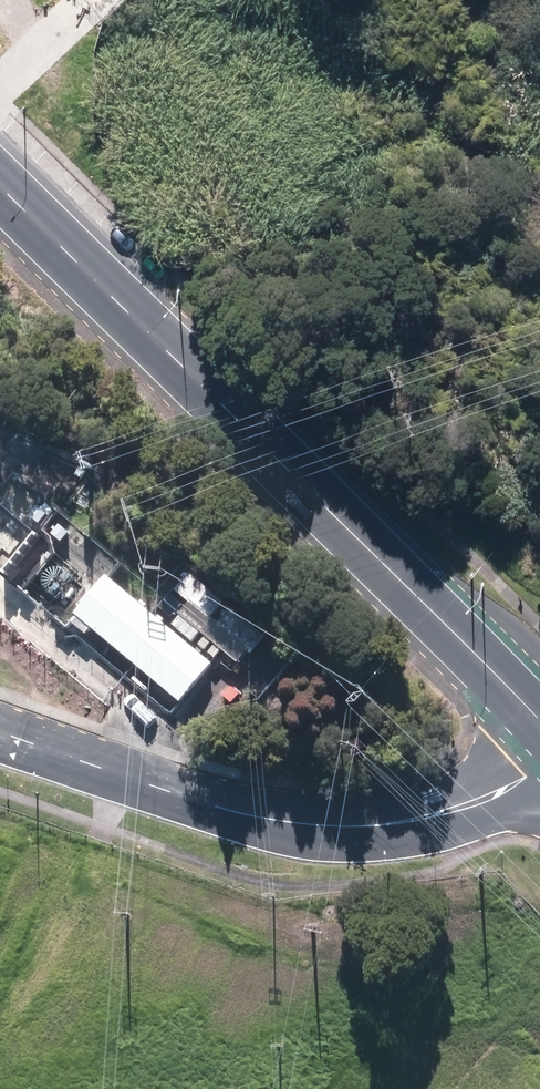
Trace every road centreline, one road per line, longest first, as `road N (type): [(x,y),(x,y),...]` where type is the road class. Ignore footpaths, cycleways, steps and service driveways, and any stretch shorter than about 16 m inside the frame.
road 1 (secondary): [(539,720),(0,184)]
road 2 (tertiary): [(539,764),(495,797),(457,810),(331,828),(212,806),(0,733)]
road 3 (unknown): [(0,87),(88,0)]

